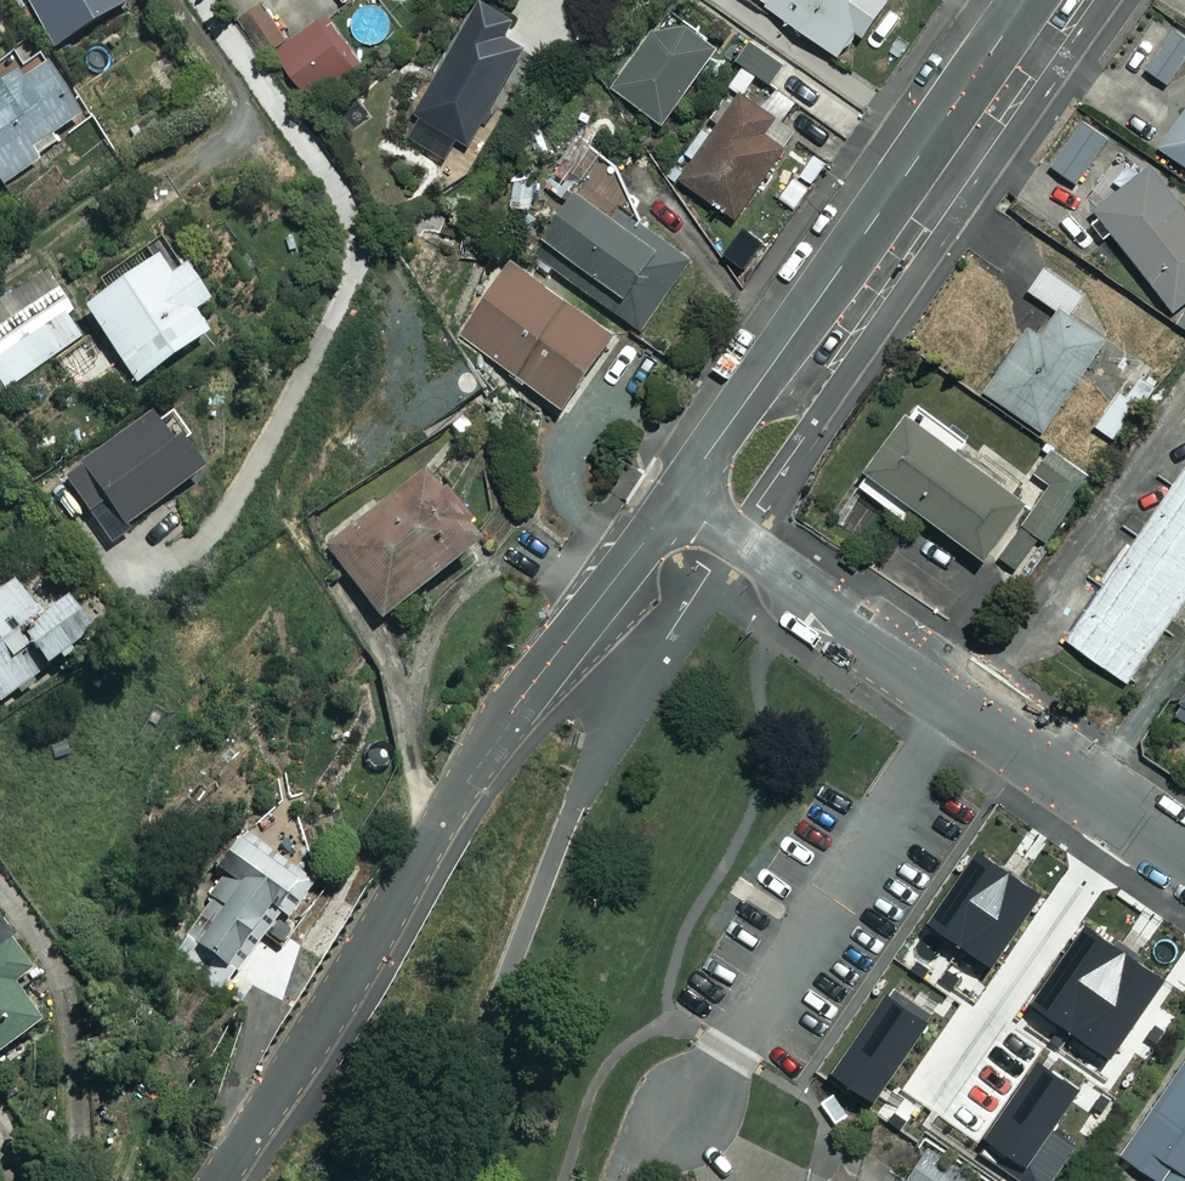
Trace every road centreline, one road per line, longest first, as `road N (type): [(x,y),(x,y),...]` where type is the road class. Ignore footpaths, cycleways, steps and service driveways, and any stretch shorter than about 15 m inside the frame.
road 1 (residential): [(676,499),(513,707),(217,1180)]
road 2 (residential): [(676,499),(1184,854)]
road 3 (tertiary): [(1024,0),(676,499)]

